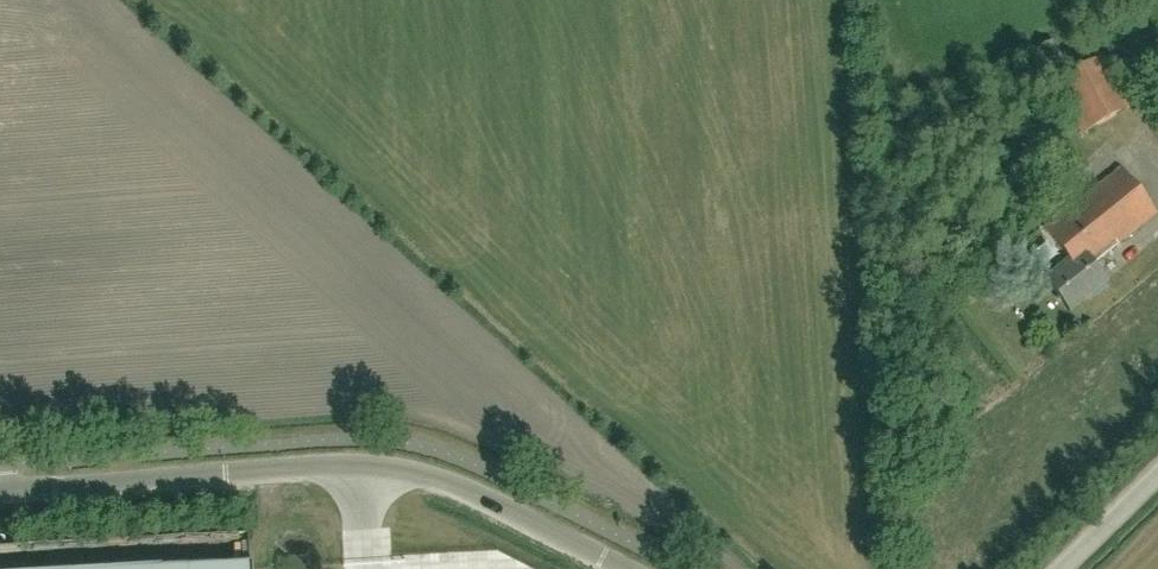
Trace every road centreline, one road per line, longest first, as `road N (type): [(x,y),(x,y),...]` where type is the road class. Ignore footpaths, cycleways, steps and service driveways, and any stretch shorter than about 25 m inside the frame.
road 1 (unclassified): [(628,568),(417,470),(378,464),(0,487)]
road 2 (unclassified): [(1157,473),(1061,568)]

